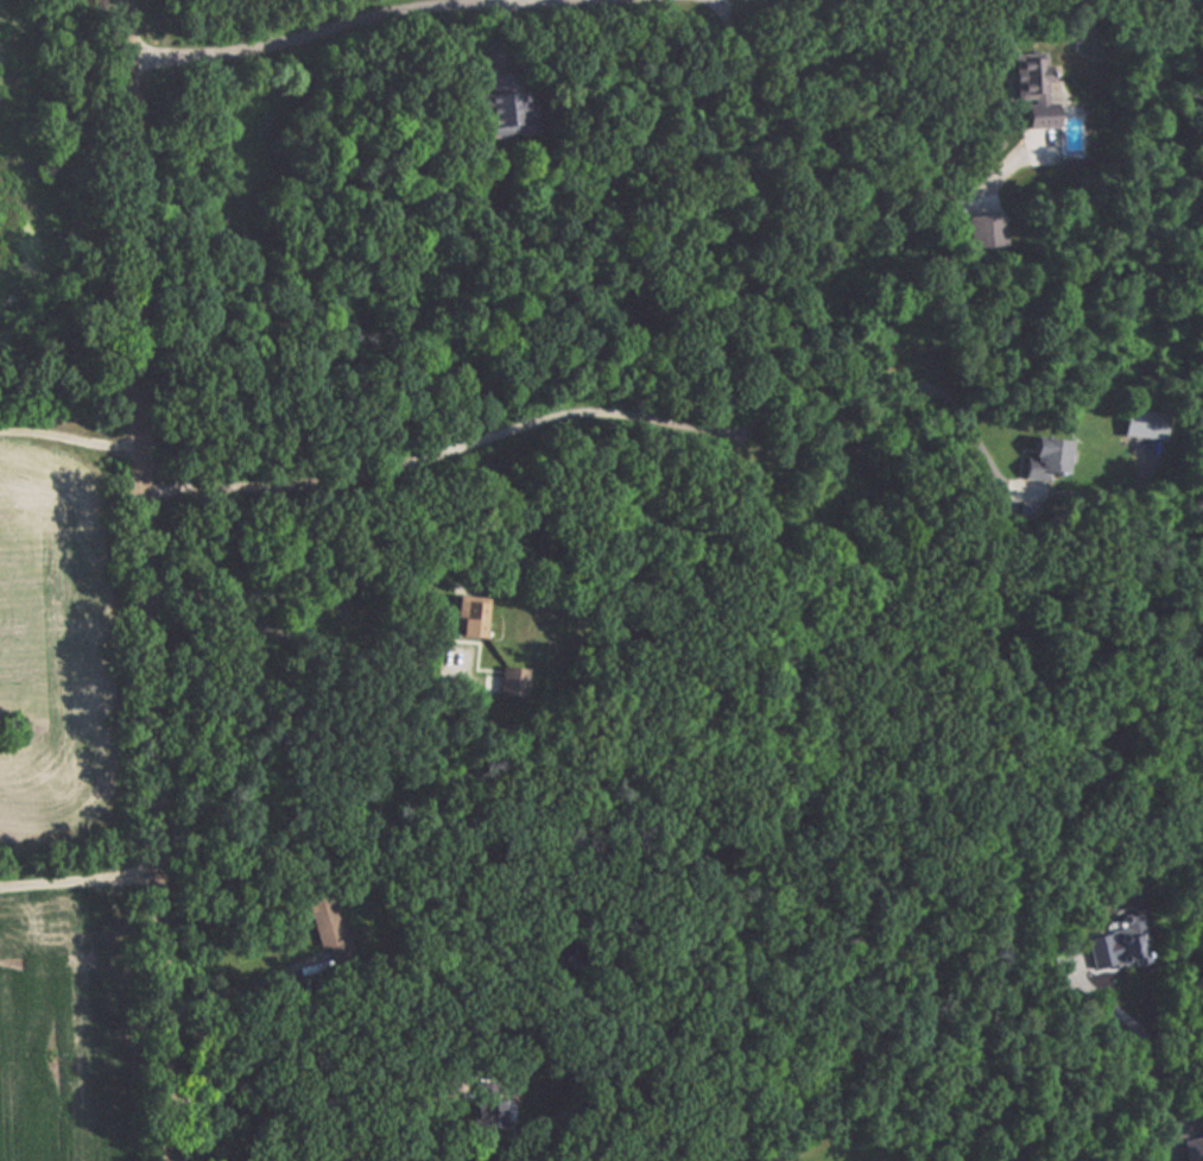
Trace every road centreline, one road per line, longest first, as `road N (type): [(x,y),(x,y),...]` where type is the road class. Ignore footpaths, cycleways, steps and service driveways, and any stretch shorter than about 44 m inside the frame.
road 1 (residential): [(164,1160),(146,870),(117,0)]

